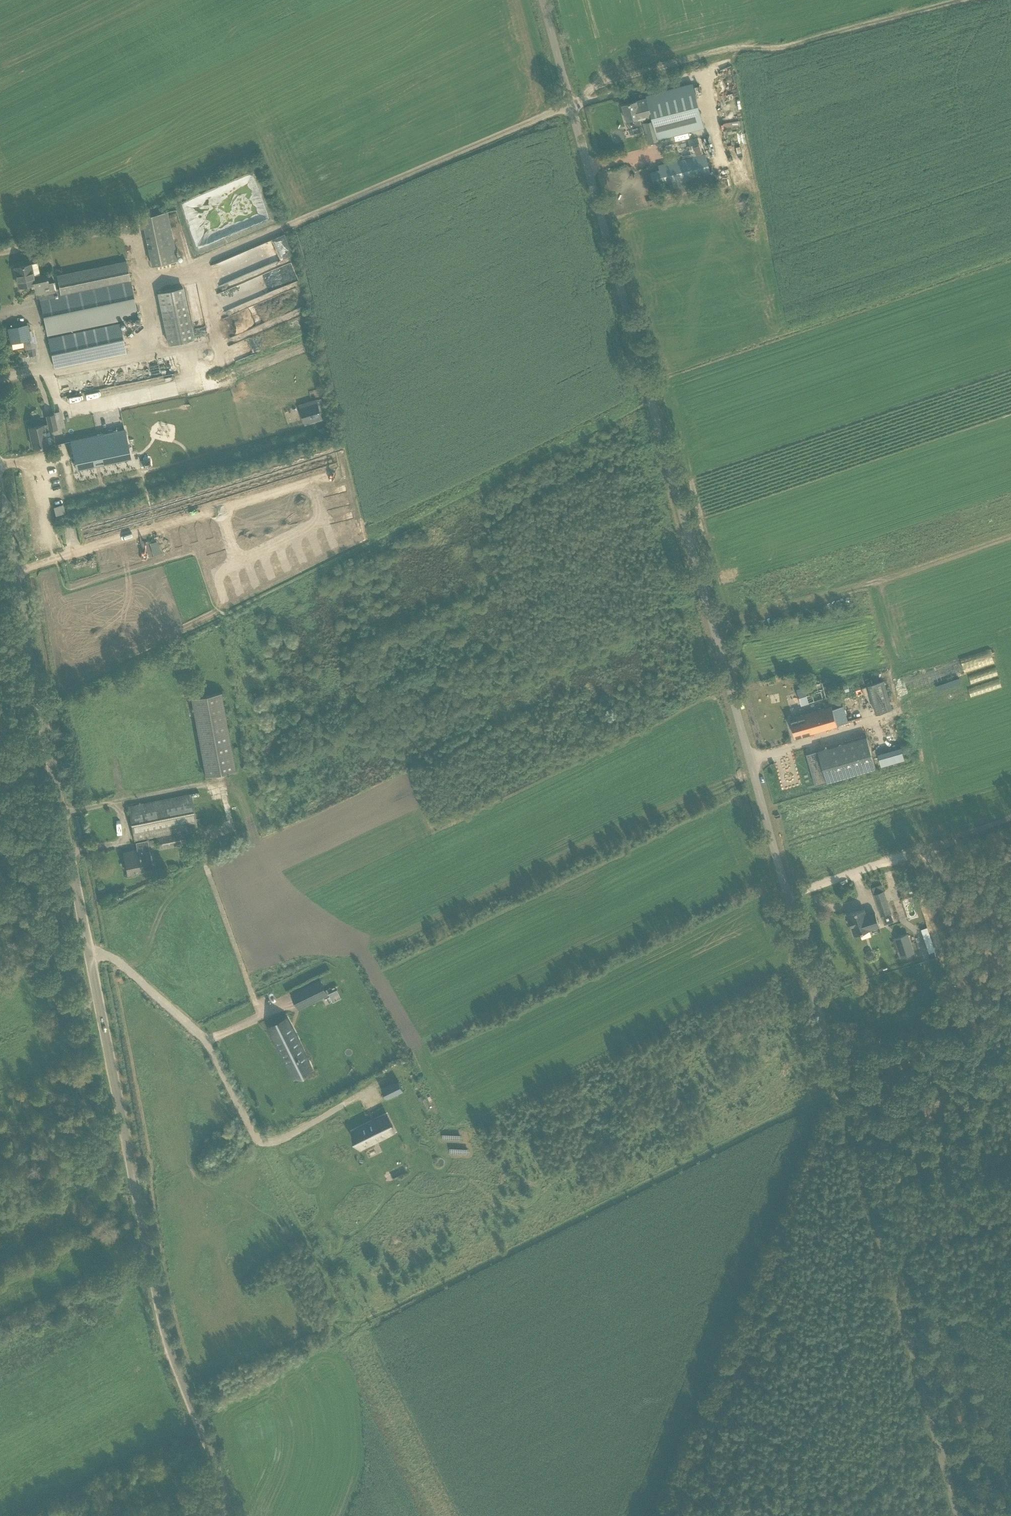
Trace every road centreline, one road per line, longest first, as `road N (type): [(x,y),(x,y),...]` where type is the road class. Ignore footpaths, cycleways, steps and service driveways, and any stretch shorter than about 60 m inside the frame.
road 1 (unclassified): [(958,1515),(542,0)]
road 2 (tertiary): [(231,1515),(219,1467),(167,1344),(0,490)]
road 3 (track): [(570,104),(144,287),(130,233),(0,252)]
road 4 (track): [(759,1515),(787,1474),(884,1244)]
road 5 (track): [(1010,820),(786,891)]
road 6 (track): [(0,380),(144,354),(152,329),(144,287)]

